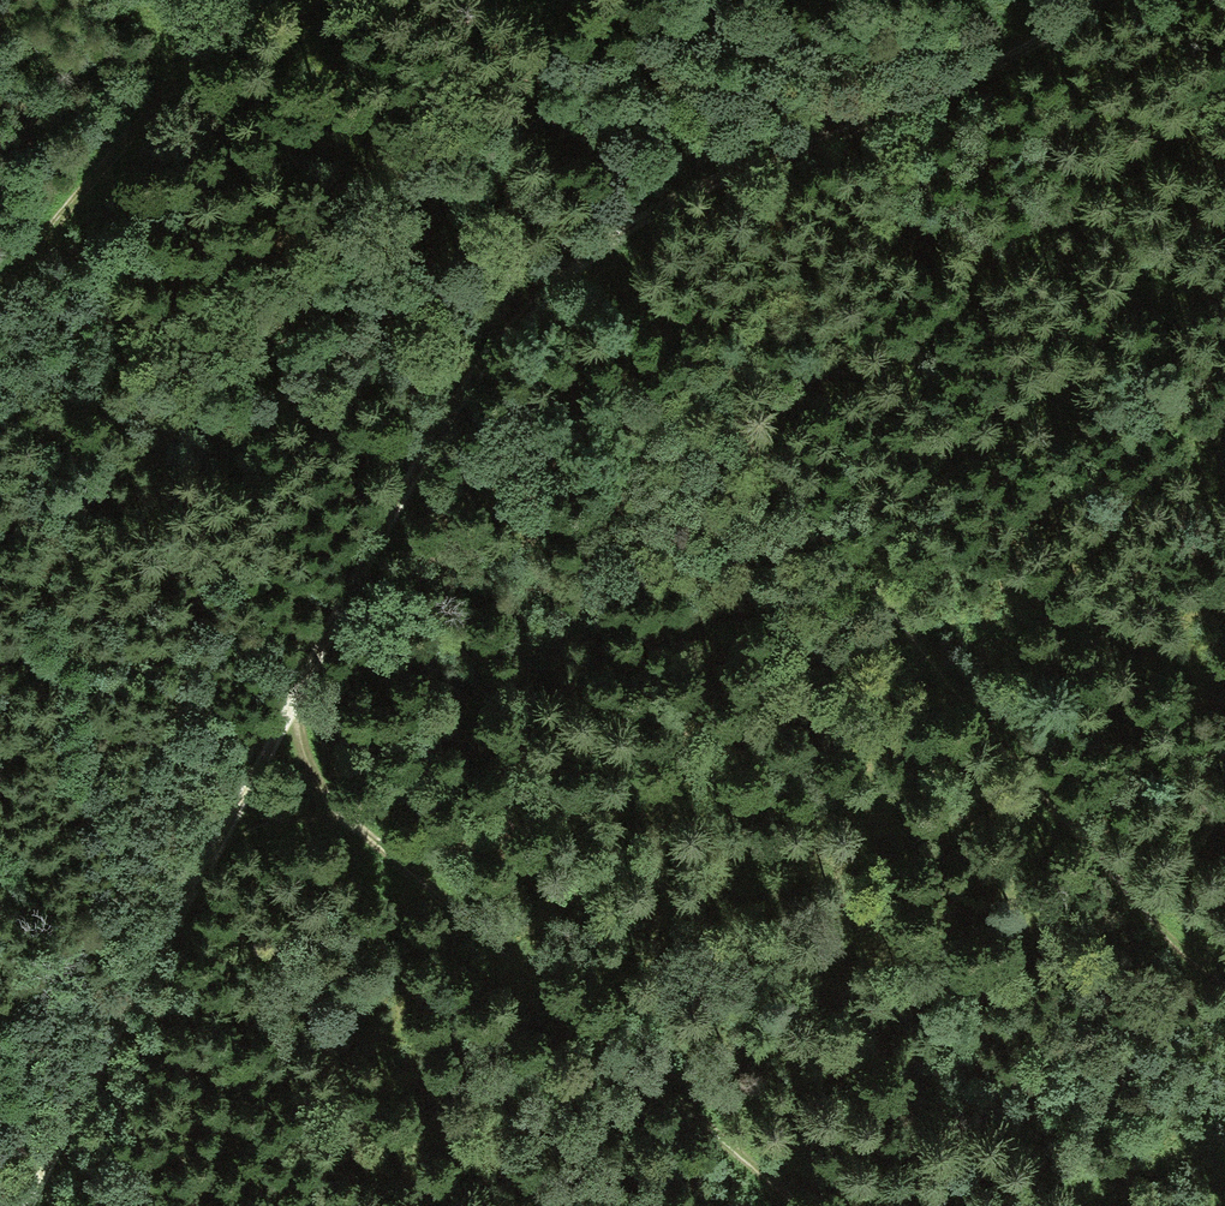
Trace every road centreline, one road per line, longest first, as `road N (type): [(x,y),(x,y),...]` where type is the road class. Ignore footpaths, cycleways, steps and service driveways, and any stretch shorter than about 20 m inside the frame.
road 1 (track): [(24,1205),(446,411),(517,315),(586,251),(651,210),(1016,57),(1097,0)]
road 2 (track): [(586,251),(1135,900),(1206,963),(1224,968)]
road 3 (track): [(293,689),(298,748),(319,795),(796,1205)]
road 4 (track): [(0,284),(245,0)]

